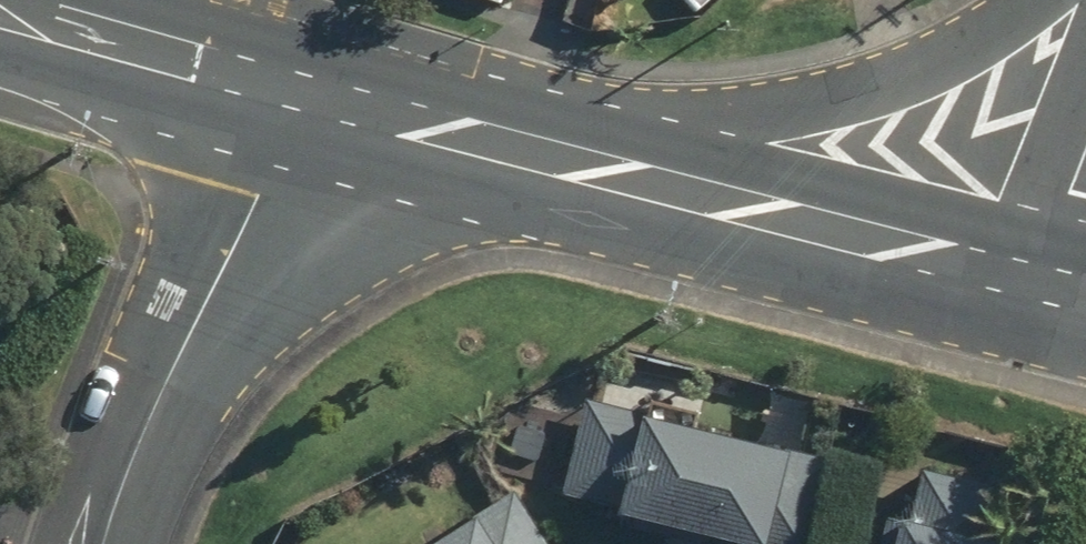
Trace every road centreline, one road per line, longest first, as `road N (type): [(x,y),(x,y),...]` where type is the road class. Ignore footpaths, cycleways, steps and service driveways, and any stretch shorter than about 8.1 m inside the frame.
road 1 (tertiary): [(1034,282),(311,100)]
road 2 (residential): [(311,100),(119,476),(104,543)]
road 3 (tertiary): [(311,100),(0,7)]
road 4 (residential): [(1034,282),(1085,155)]

